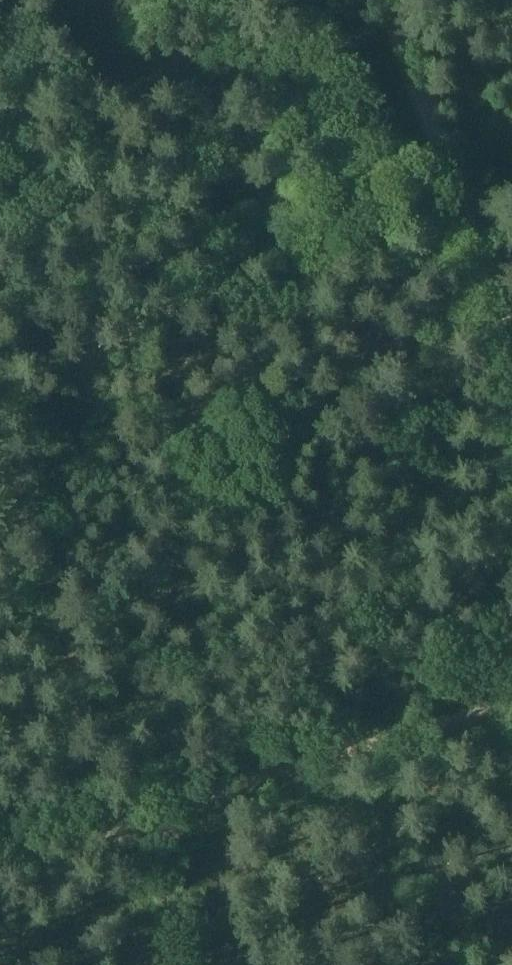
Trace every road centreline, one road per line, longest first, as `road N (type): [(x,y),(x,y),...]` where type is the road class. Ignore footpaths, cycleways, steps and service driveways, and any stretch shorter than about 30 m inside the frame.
road 1 (track): [(470,218),(462,232),(211,399),(150,405),(0,344)]
road 2 (track): [(122,824),(511,706)]
road 3 (track): [(0,464),(122,824)]
road 4 (track): [(391,0),(470,218)]
road 5 (track): [(0,858),(122,824)]

